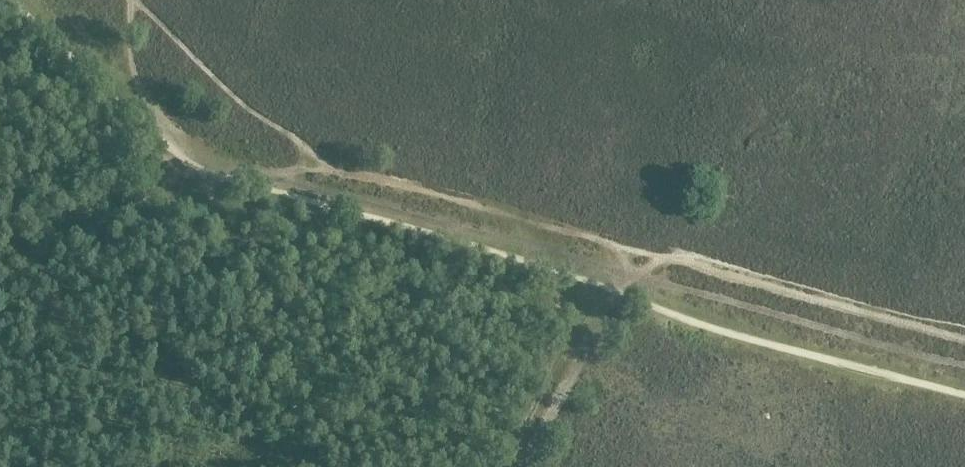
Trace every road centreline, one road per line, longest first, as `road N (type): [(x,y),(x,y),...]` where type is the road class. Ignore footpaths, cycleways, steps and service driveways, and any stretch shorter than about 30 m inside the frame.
road 1 (track): [(629,275),(207,160),(29,0)]
road 2 (track): [(964,367),(629,275),(617,291)]
road 3 (track): [(202,170),(291,466)]
road 4 (track): [(0,266),(202,170),(207,160)]
road 5 (track): [(528,466),(617,291)]

